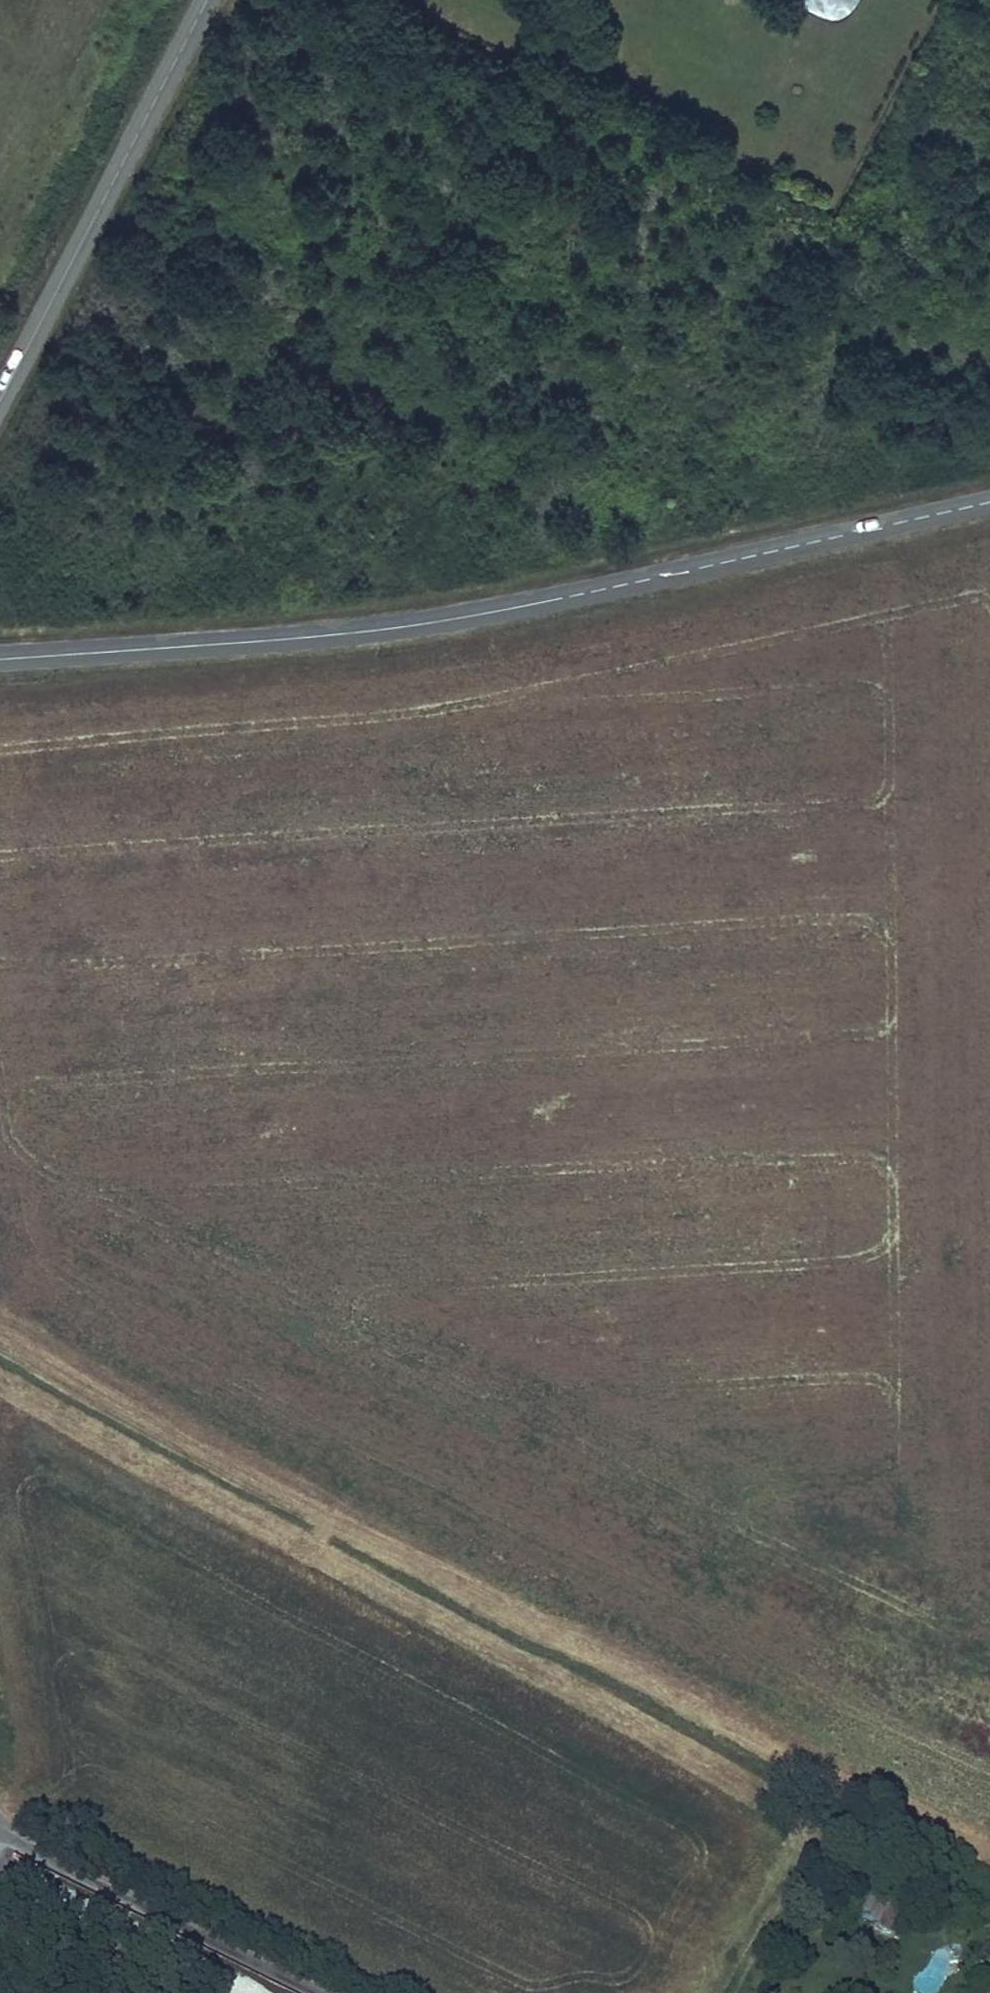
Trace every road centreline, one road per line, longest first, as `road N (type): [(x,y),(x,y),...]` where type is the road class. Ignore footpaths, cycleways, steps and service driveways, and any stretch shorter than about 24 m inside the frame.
road 1 (tertiary): [(0,658),(320,637),(461,617),(989,502)]
road 2 (tertiary): [(206,0),(0,397)]

